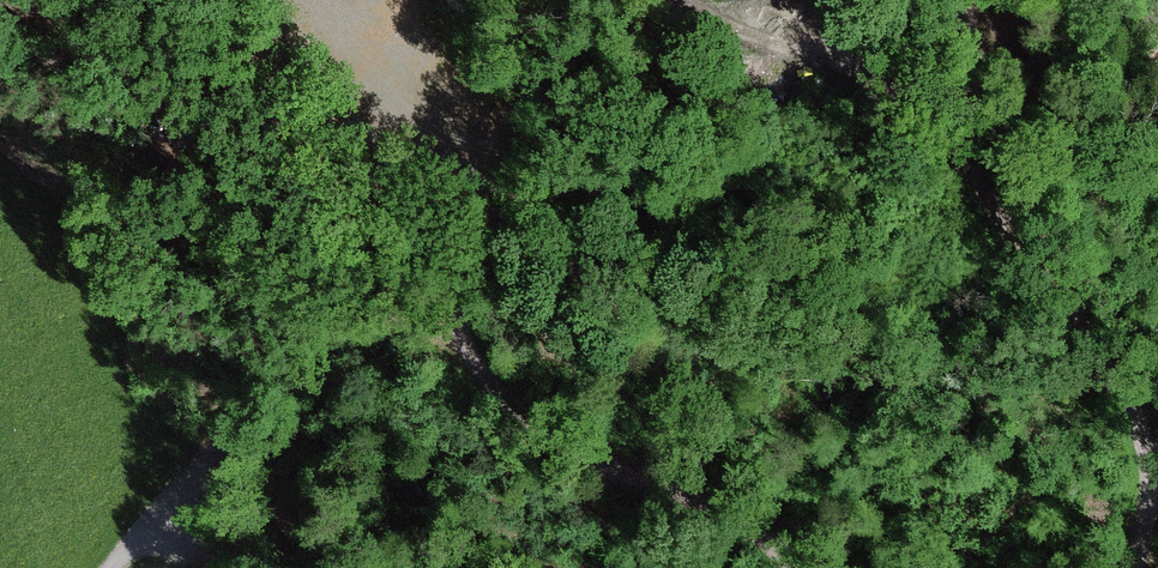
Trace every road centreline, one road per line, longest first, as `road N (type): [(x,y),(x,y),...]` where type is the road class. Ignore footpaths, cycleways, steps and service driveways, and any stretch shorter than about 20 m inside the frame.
road 1 (track): [(801,567),(770,538),(692,493),(583,454),(518,409),(471,359),(424,134),(331,0)]
road 2 (track): [(1133,567),(1149,442),(1087,334),(1053,244),(980,107),(980,19),(966,0)]
road 3 (track): [(111,567),(245,404)]
road 4 (track): [(1069,0),(1004,115),(999,144)]

